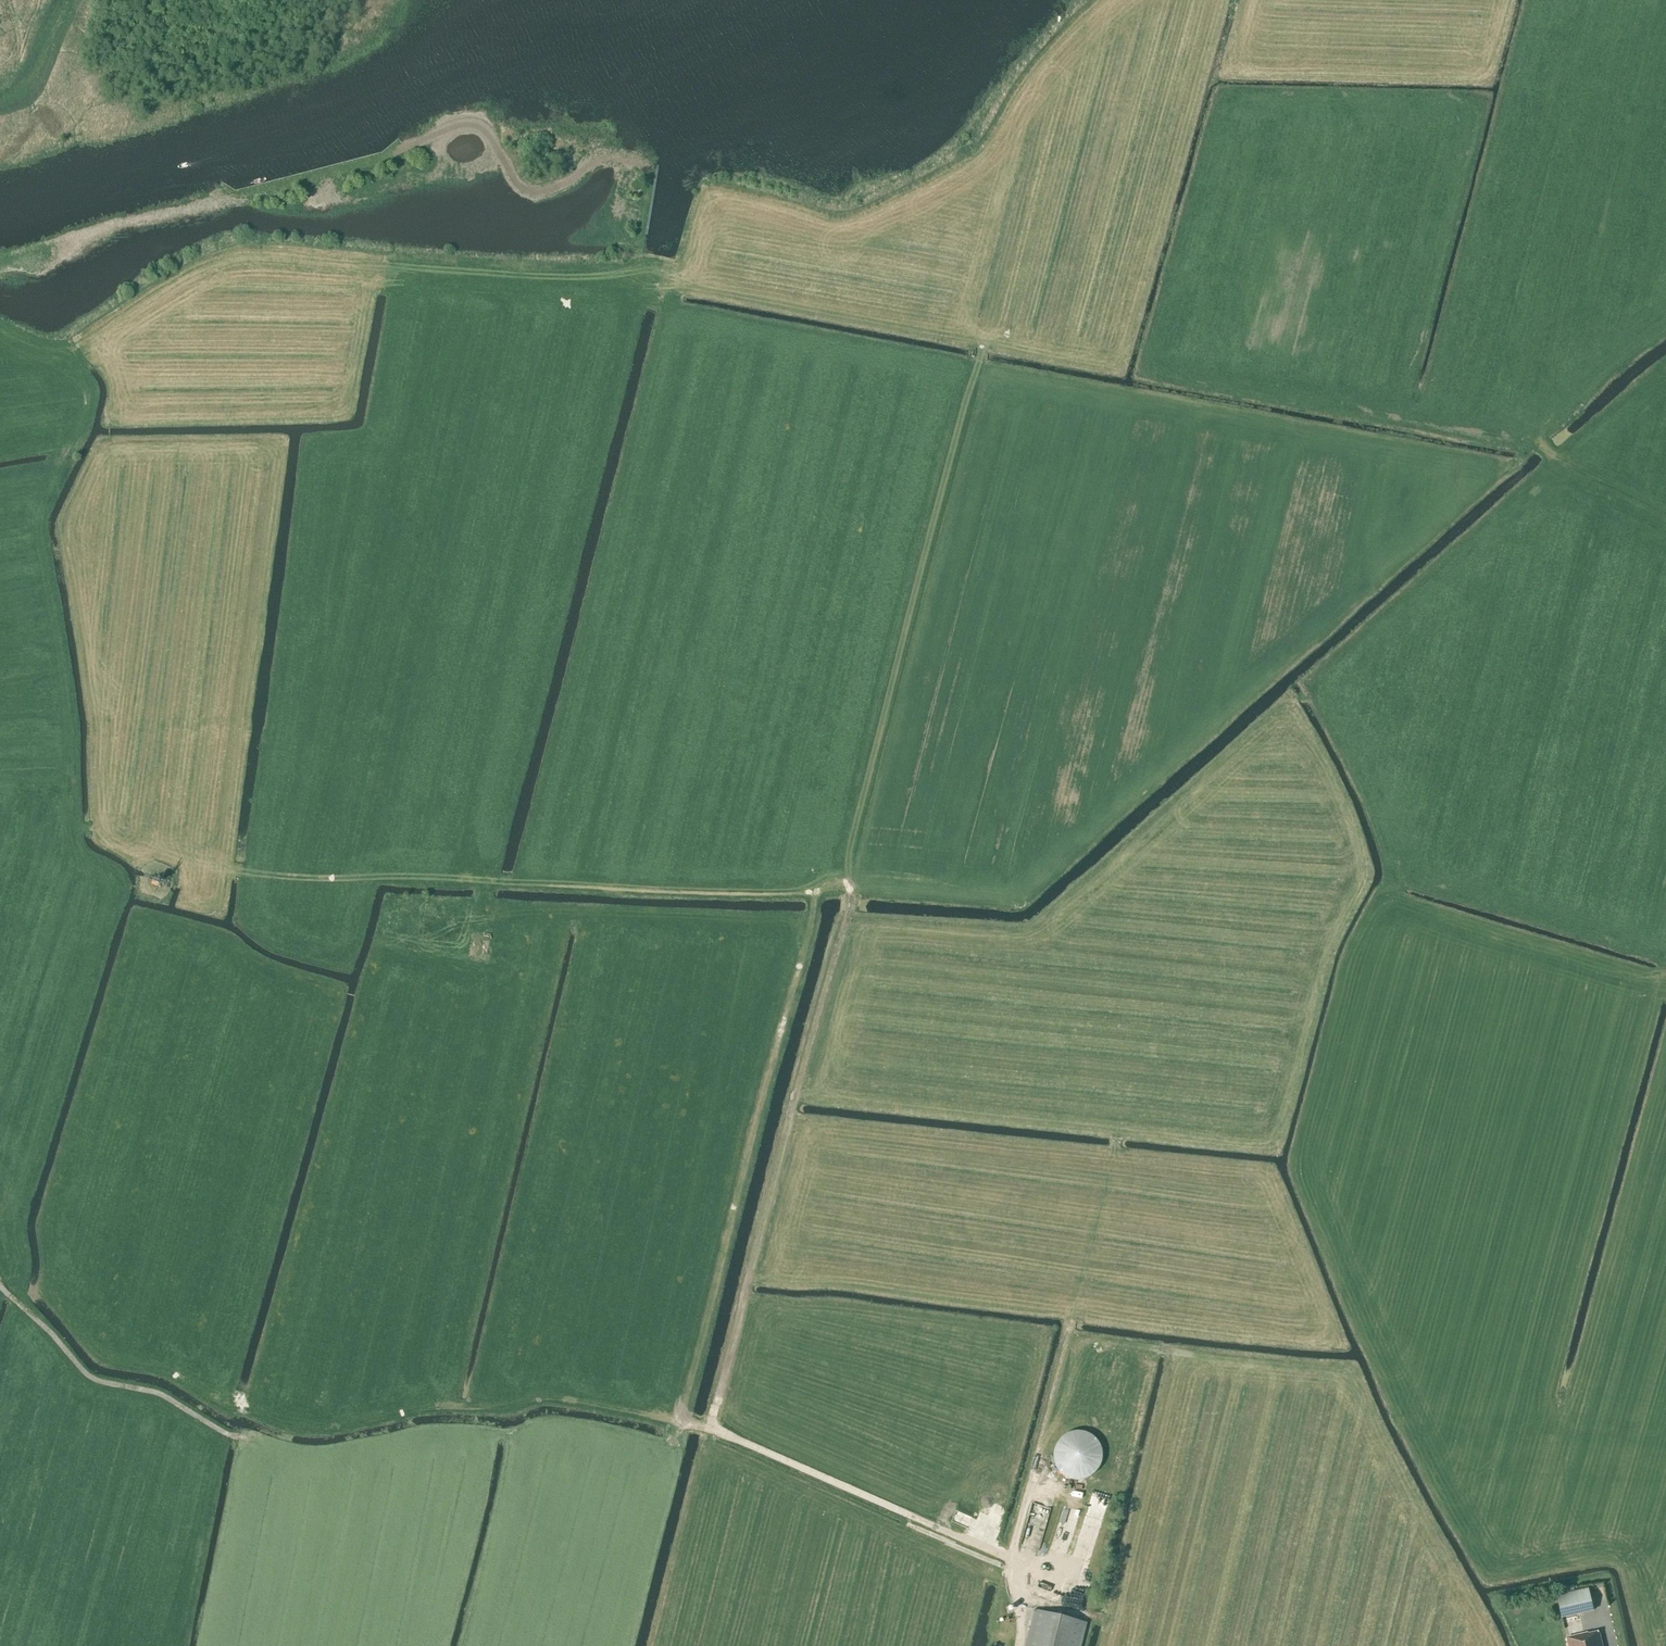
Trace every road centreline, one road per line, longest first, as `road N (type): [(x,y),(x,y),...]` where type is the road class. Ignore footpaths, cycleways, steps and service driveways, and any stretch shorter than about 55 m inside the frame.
road 1 (track): [(0,1285),(92,1379),(154,1392),(240,1437)]
road 2 (track): [(69,0),(32,78),(0,103)]

